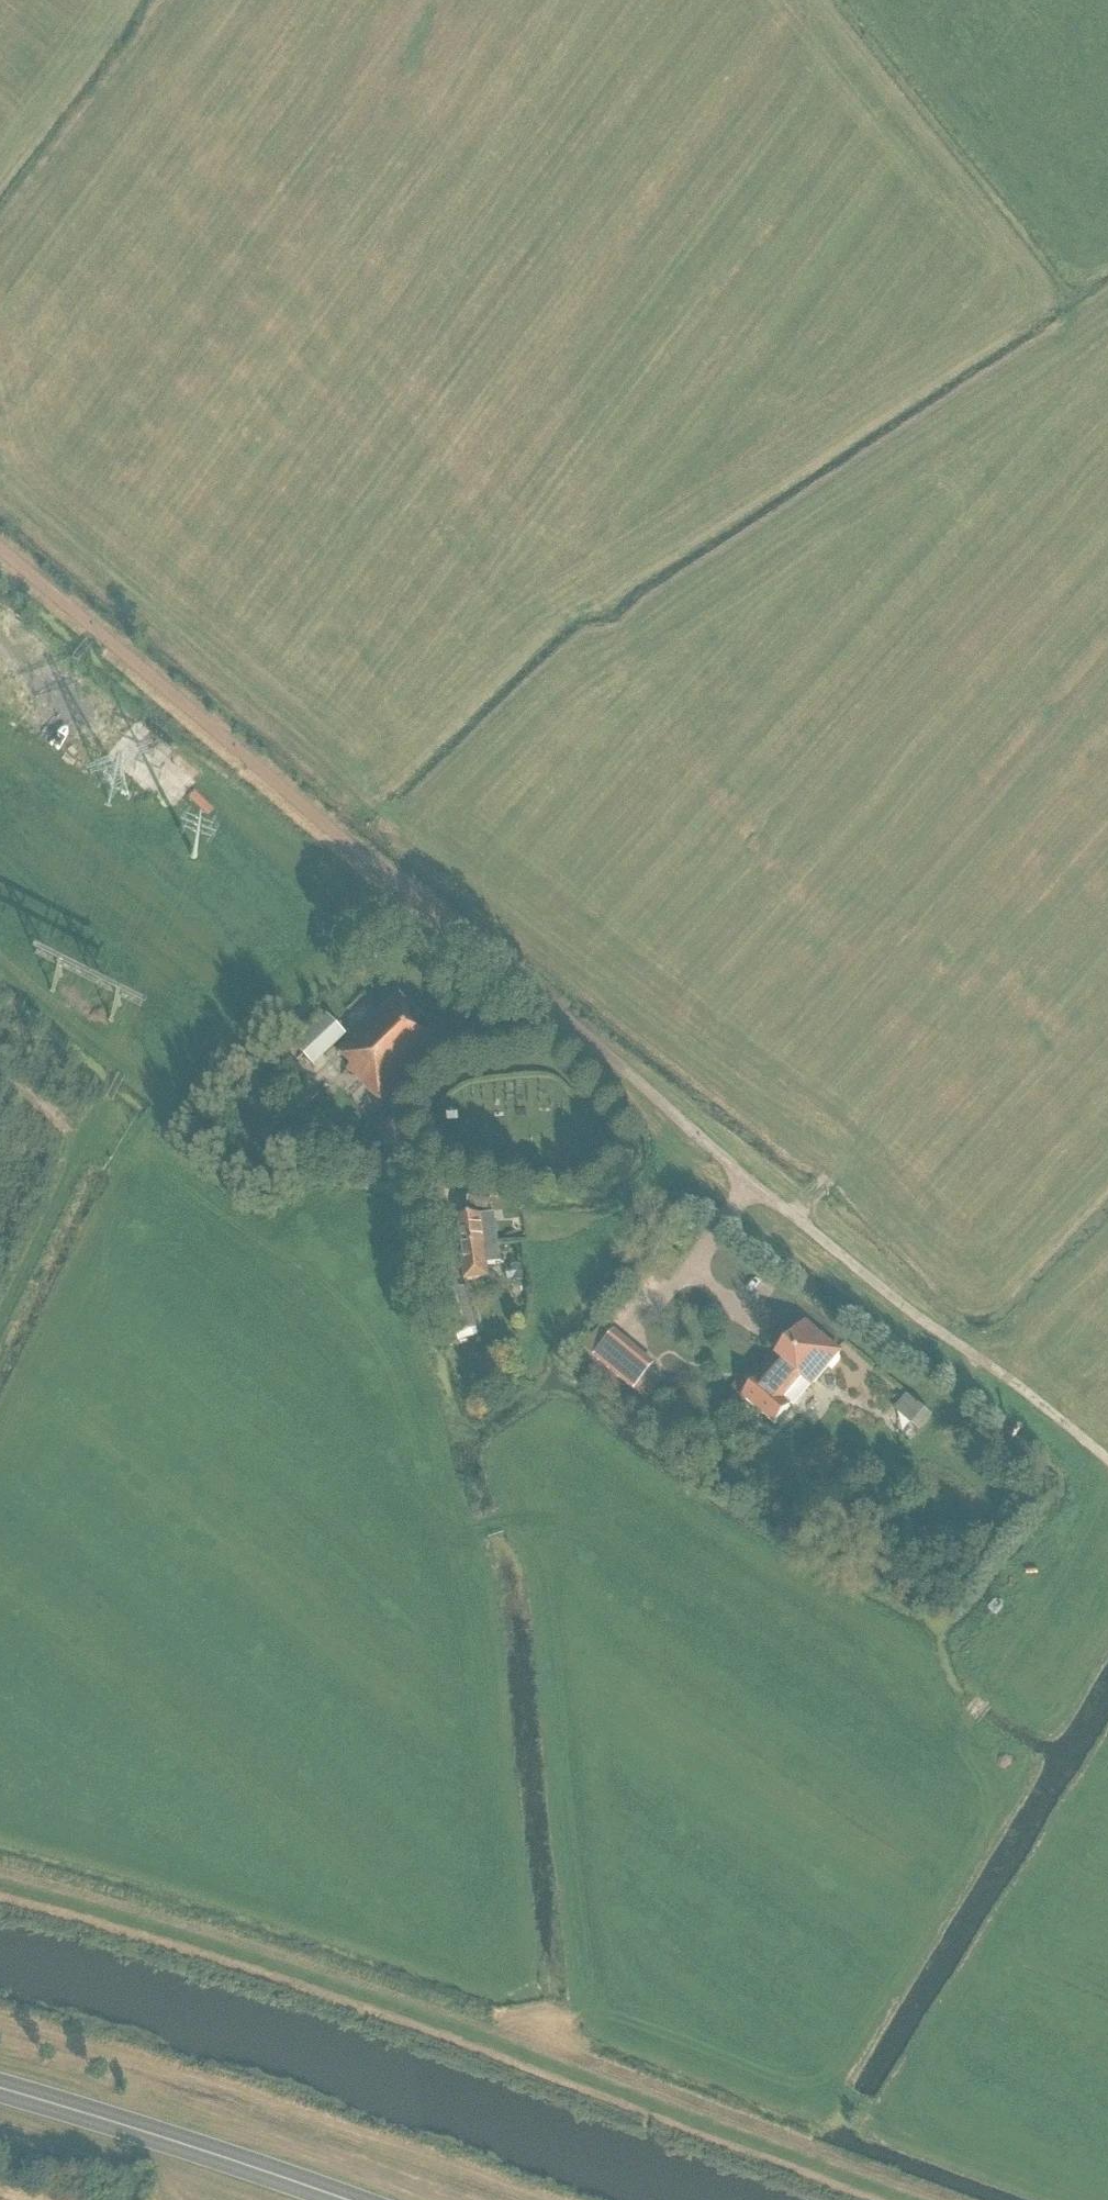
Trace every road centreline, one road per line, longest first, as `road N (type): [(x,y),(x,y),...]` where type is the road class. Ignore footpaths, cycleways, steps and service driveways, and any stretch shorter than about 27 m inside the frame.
road 1 (unclassified): [(945,1336),(0,549)]
road 2 (primary): [(350,2199),(0,2090)]
road 3 (track): [(1107,1459),(945,1336)]

